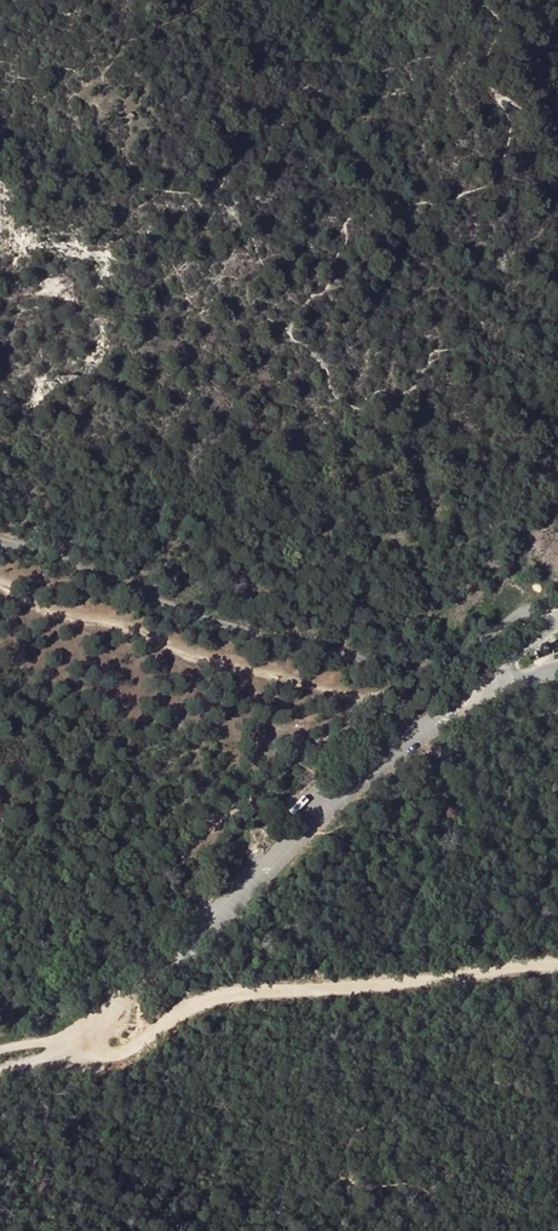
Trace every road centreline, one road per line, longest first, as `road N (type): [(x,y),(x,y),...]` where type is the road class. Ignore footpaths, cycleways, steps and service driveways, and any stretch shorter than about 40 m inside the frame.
road 1 (track): [(0,541),(69,555),(185,611),(332,656),(414,668),(489,640),(521,615),(557,613)]
road 2 (track): [(557,968),(379,989),(254,991),(183,1011),(131,1045),(33,1056)]
road 3 (track): [(429,729),(377,701),(16,604),(0,585)]
road 4 (unclassified): [(499,671),(247,885),(165,966)]

